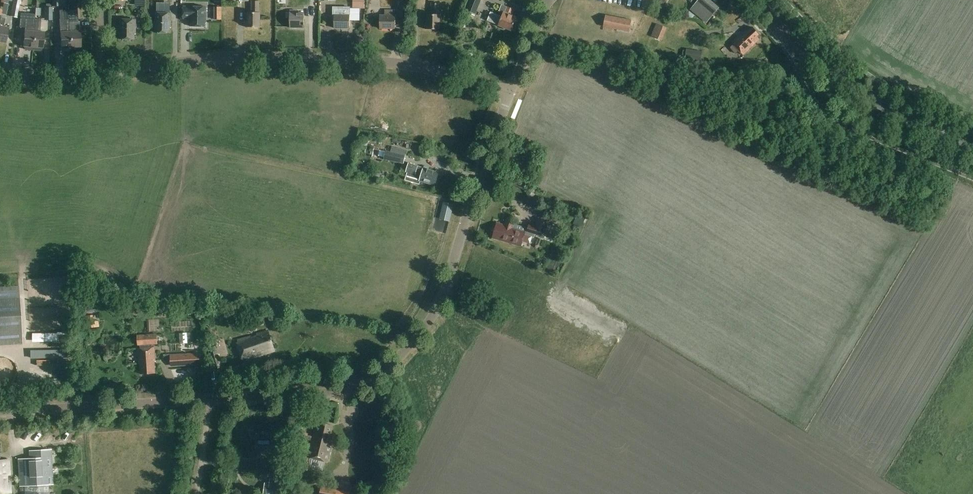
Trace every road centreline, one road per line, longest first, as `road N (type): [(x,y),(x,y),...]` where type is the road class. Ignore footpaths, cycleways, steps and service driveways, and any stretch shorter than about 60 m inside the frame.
road 1 (tertiary): [(209,399),(350,388),(405,350),(438,305),(511,92)]
road 2 (residential): [(511,92),(416,66),(313,58),(220,58),(103,74)]
road 3 (secondary): [(972,150),(862,91),(760,0)]
road 4 (tertiary): [(0,412),(209,399)]

